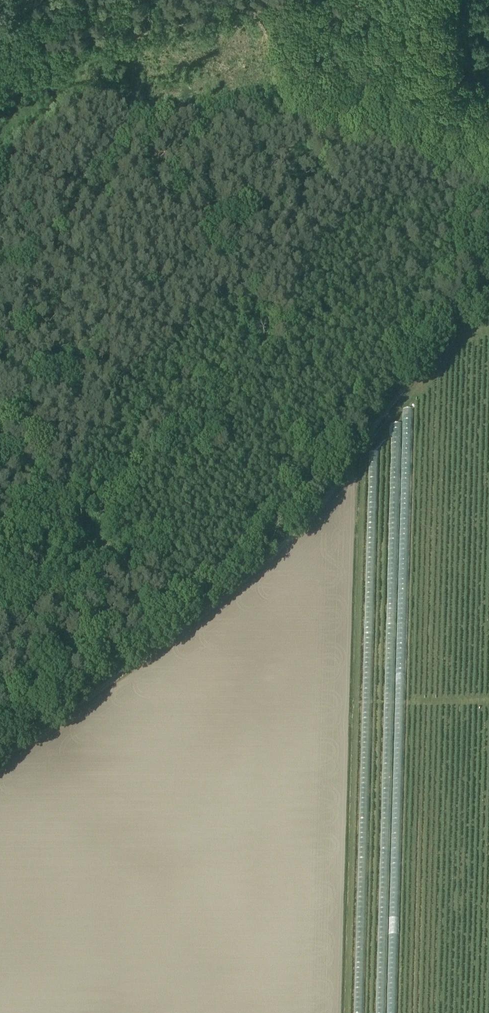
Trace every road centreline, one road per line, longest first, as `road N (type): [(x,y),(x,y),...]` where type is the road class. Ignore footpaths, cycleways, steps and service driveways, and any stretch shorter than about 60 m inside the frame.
road 1 (track): [(449,330),(243,575),(0,761)]

